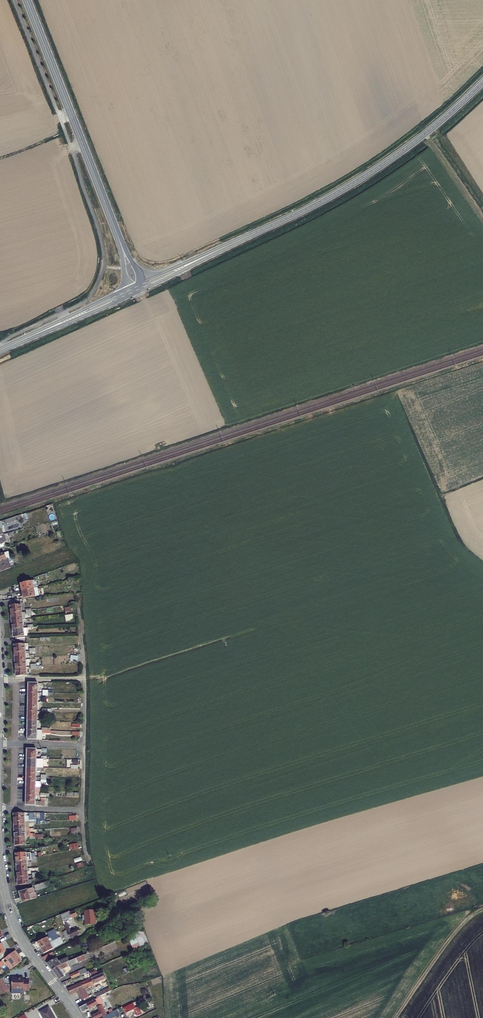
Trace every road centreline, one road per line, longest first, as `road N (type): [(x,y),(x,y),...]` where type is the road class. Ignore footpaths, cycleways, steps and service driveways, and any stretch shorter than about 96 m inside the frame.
road 1 (tertiary): [(482,81),(359,179),(220,249)]
road 2 (tertiary): [(26,0),(117,234)]
road 3 (tertiary): [(78,1017),(17,930),(3,880)]
road 4 (track): [(396,1017),(454,932),(482,908)]

